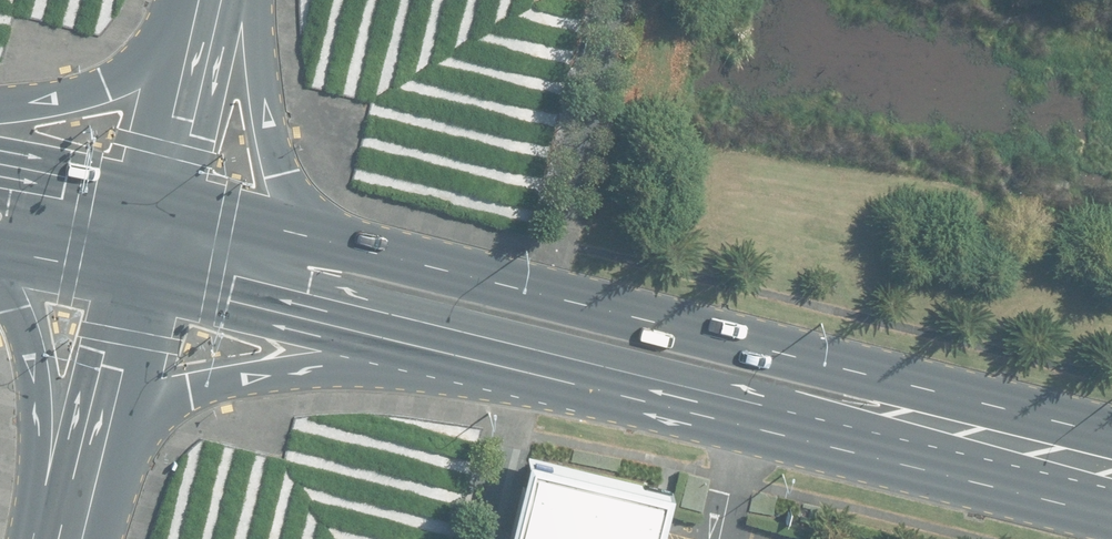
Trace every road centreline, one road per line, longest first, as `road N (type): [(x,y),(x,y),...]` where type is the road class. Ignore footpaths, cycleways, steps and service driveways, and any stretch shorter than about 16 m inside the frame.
road 1 (primary): [(309,231),(783,353),(967,427)]
road 2 (primary): [(967,427),(758,396),(499,336)]
road 3 (primary): [(499,336),(377,351),(193,389),(162,408),(83,499)]
road 4 (primary): [(499,336),(142,265)]
road 5 (primary): [(227,0),(278,180),(309,231)]
road 6 (primary): [(83,499),(23,304),(0,269)]
road 7 (secondary): [(83,499),(142,265)]
road 8 (primary): [(0,119),(110,77),(161,40),(189,0)]
road 9 (unclassified): [(154,195),(206,0)]
road 10 (primary): [(154,195),(309,231)]
road 11 (primary): [(0,162),(154,195)]
road 12 (primary): [(1111,468),(967,427)]
road 13 (primary): [(142,265),(0,247)]

